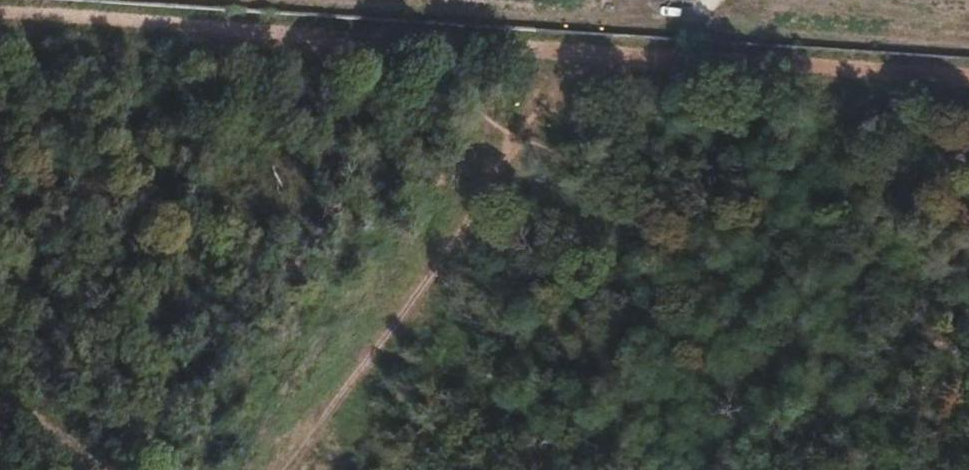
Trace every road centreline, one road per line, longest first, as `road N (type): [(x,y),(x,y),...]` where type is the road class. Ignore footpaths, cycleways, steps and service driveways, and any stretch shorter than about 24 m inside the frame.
road 1 (track): [(626,0),(286,469)]
road 2 (track): [(0,393),(106,469)]

